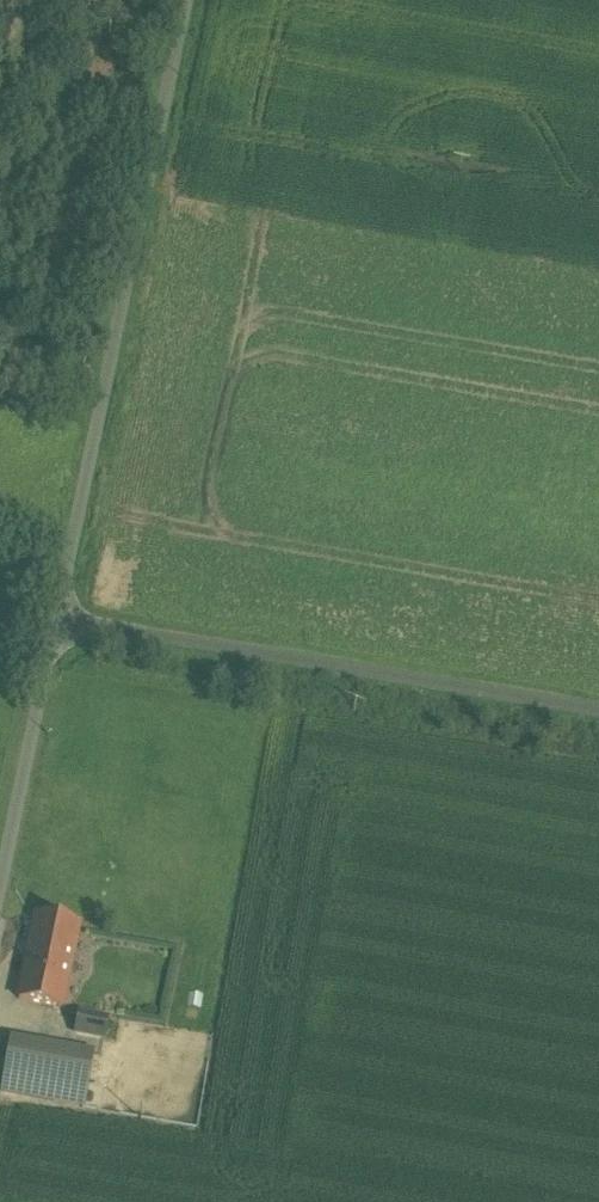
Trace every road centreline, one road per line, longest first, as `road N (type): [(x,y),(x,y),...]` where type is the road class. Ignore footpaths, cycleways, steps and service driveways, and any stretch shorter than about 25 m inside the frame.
road 1 (residential): [(63,608),(191,0)]
road 2 (residential): [(598,695),(63,608)]
road 3 (residential): [(0,857),(63,608)]

